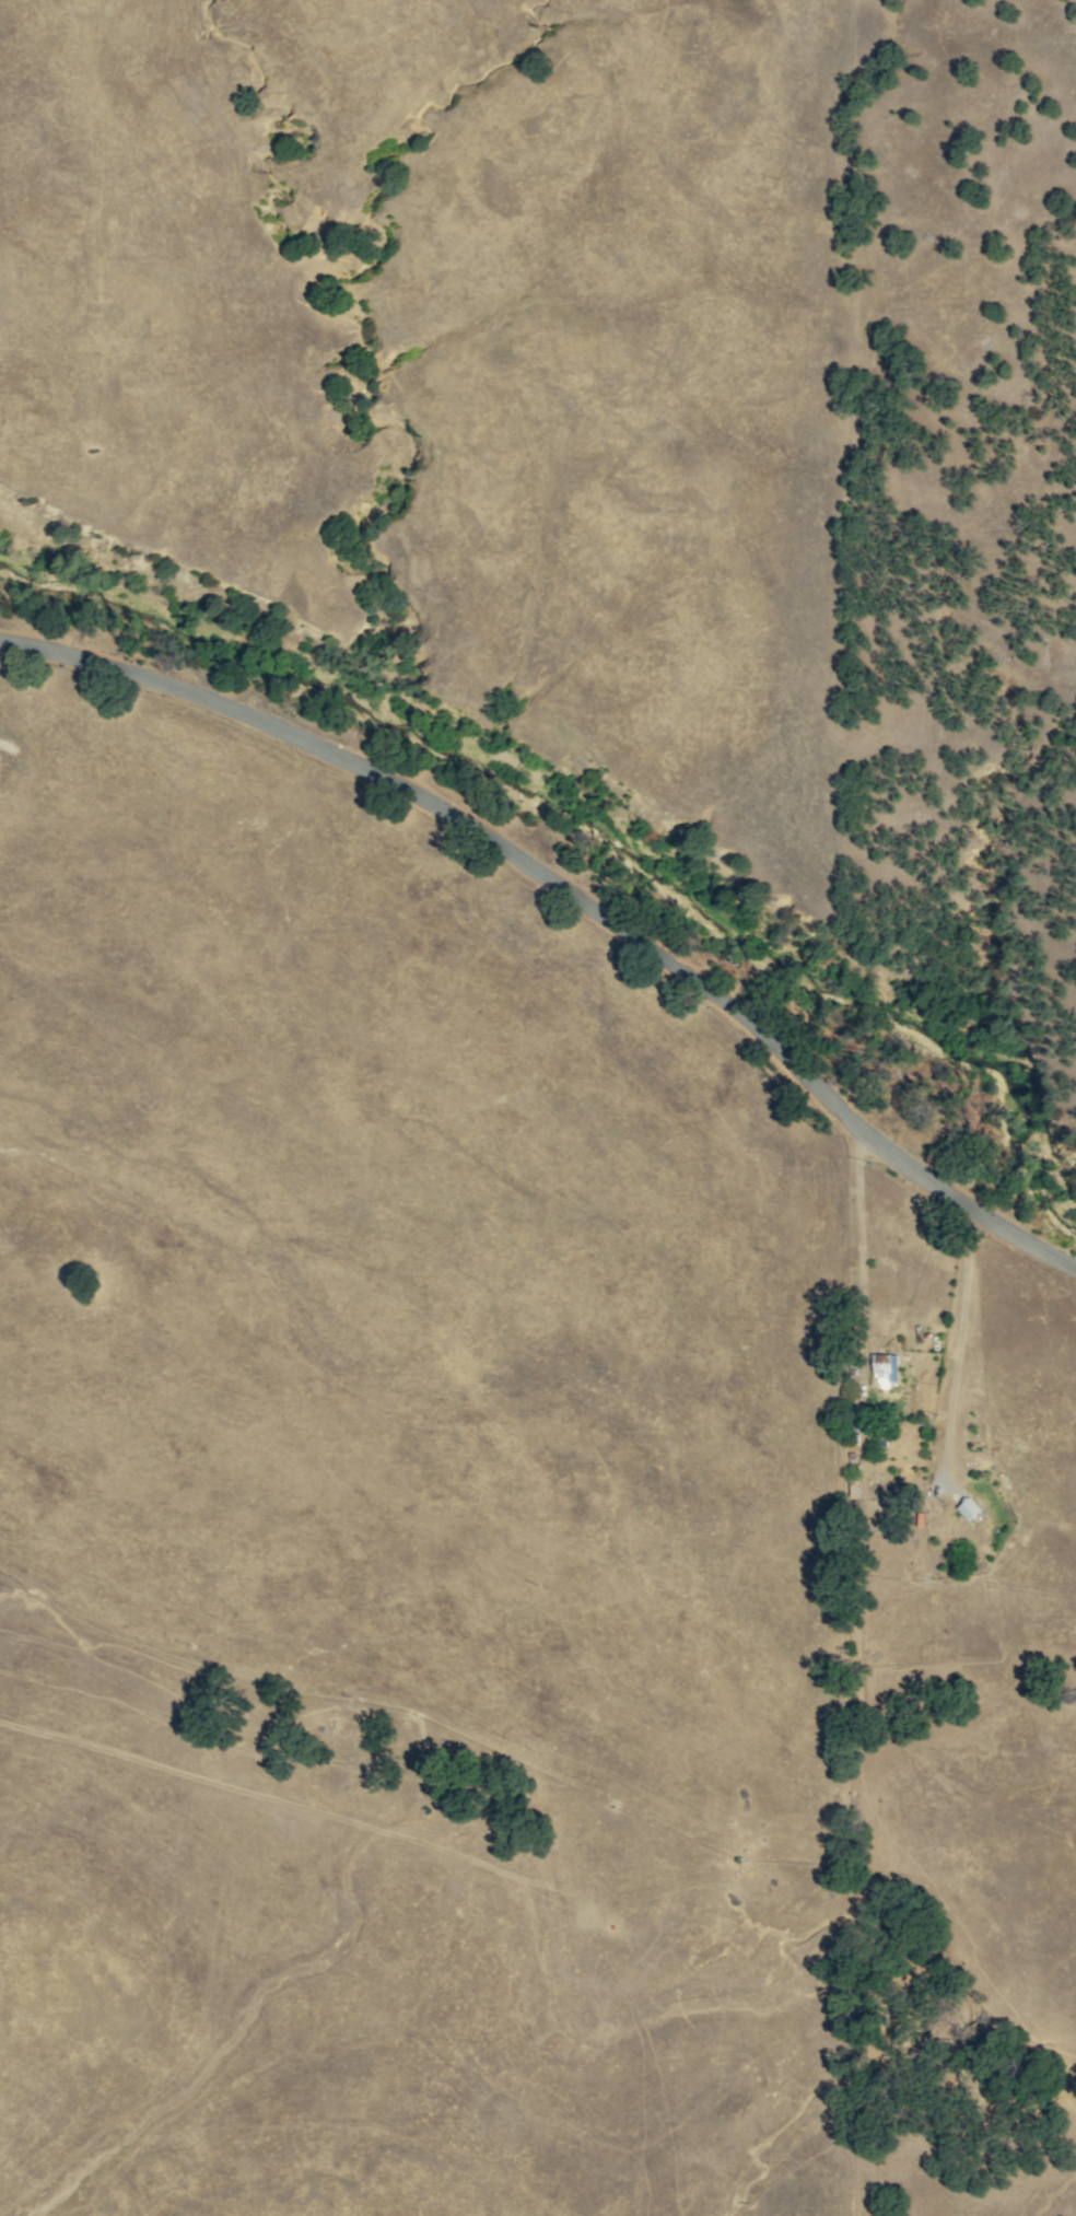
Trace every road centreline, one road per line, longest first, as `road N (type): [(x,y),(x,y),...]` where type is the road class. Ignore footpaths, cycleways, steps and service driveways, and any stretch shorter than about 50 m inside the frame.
road 1 (tertiary): [(1075,1268),(999,1227),(875,1141),(740,1013),(443,809),(222,702),(114,666),(0,641)]

